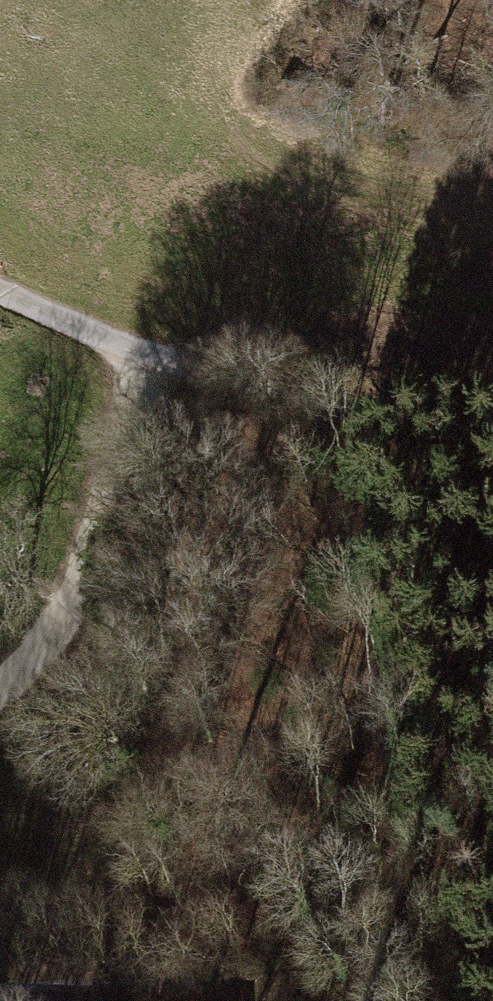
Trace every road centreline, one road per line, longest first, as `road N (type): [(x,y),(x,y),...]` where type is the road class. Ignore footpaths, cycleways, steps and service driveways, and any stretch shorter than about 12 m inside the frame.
road 1 (track): [(143,354),(121,509),(43,645),(0,692)]
road 2 (track): [(492,421),(339,407),(143,354)]
road 3 (track): [(0,290),(143,354)]
road 4 (track): [(128,969),(0,976)]

